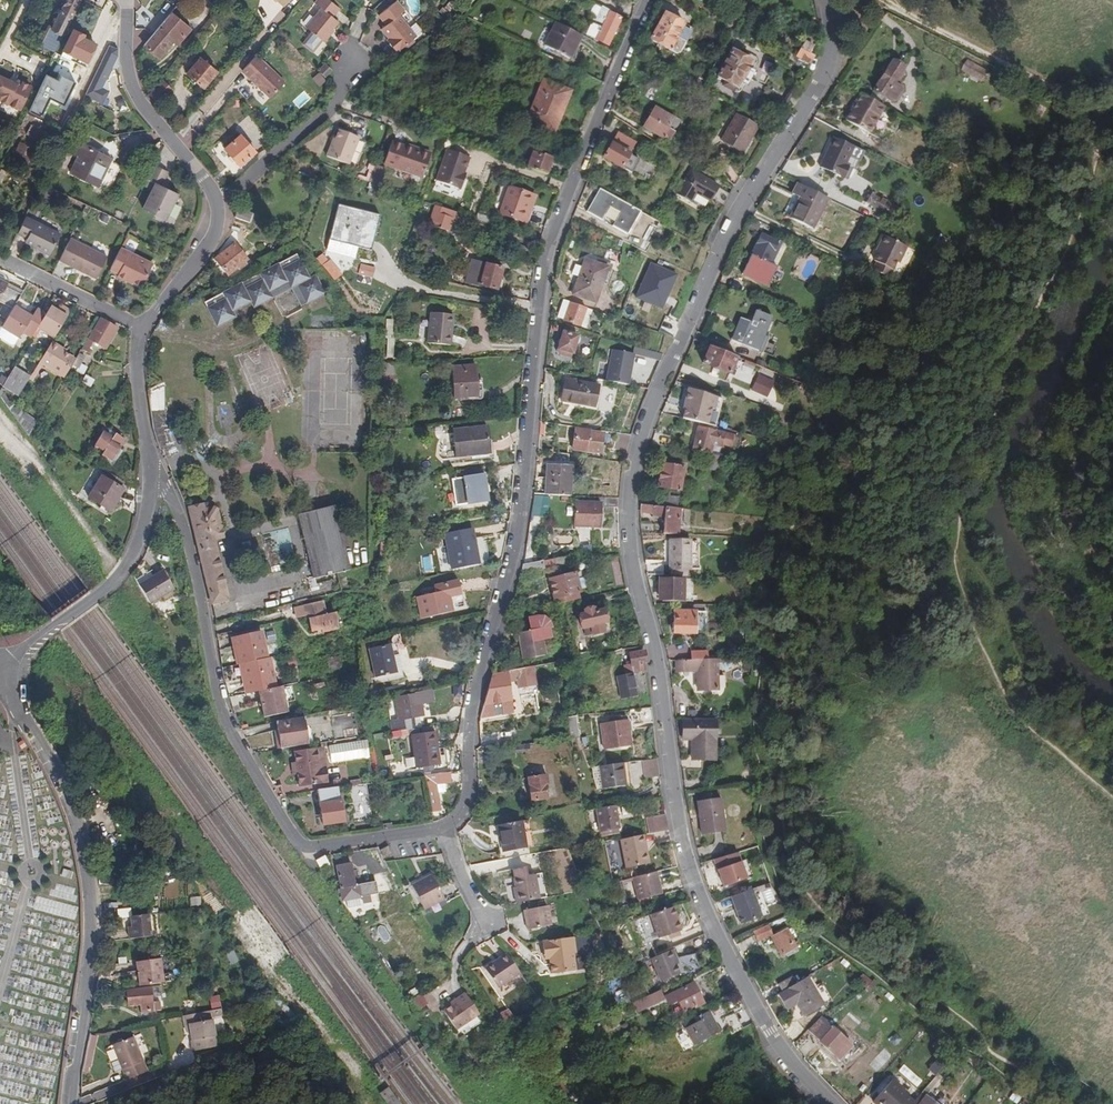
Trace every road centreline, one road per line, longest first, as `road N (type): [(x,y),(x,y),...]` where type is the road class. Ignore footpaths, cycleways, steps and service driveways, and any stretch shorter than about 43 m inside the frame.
road 1 (residential): [(826,0),(835,35),(817,107),(715,279),(635,469),(630,506),(698,889),(770,1031),(830,1103)]
road 2 (residential): [(443,828),(466,802),(471,703),(520,514),(550,242),(654,0)]
road 3 (residential): [(443,828),(312,847),(296,842),(216,699),(188,537),(149,469)]
road 4 (unclassified): [(74,1103),(90,978),(88,877),(63,786),(2,674)]
road 5 (residential): [(124,0),(127,88),(212,209)]
road 6 (residential): [(212,209),(358,74)]
road 7 (residential): [(143,331),(0,257)]
road 8 (residential): [(212,209),(143,331)]
road 9 (residential): [(143,331),(137,381),(149,469)]
road 10 (residential): [(149,469),(134,549),(102,590)]
road 11 (unclassified): [(102,590),(2,674)]

